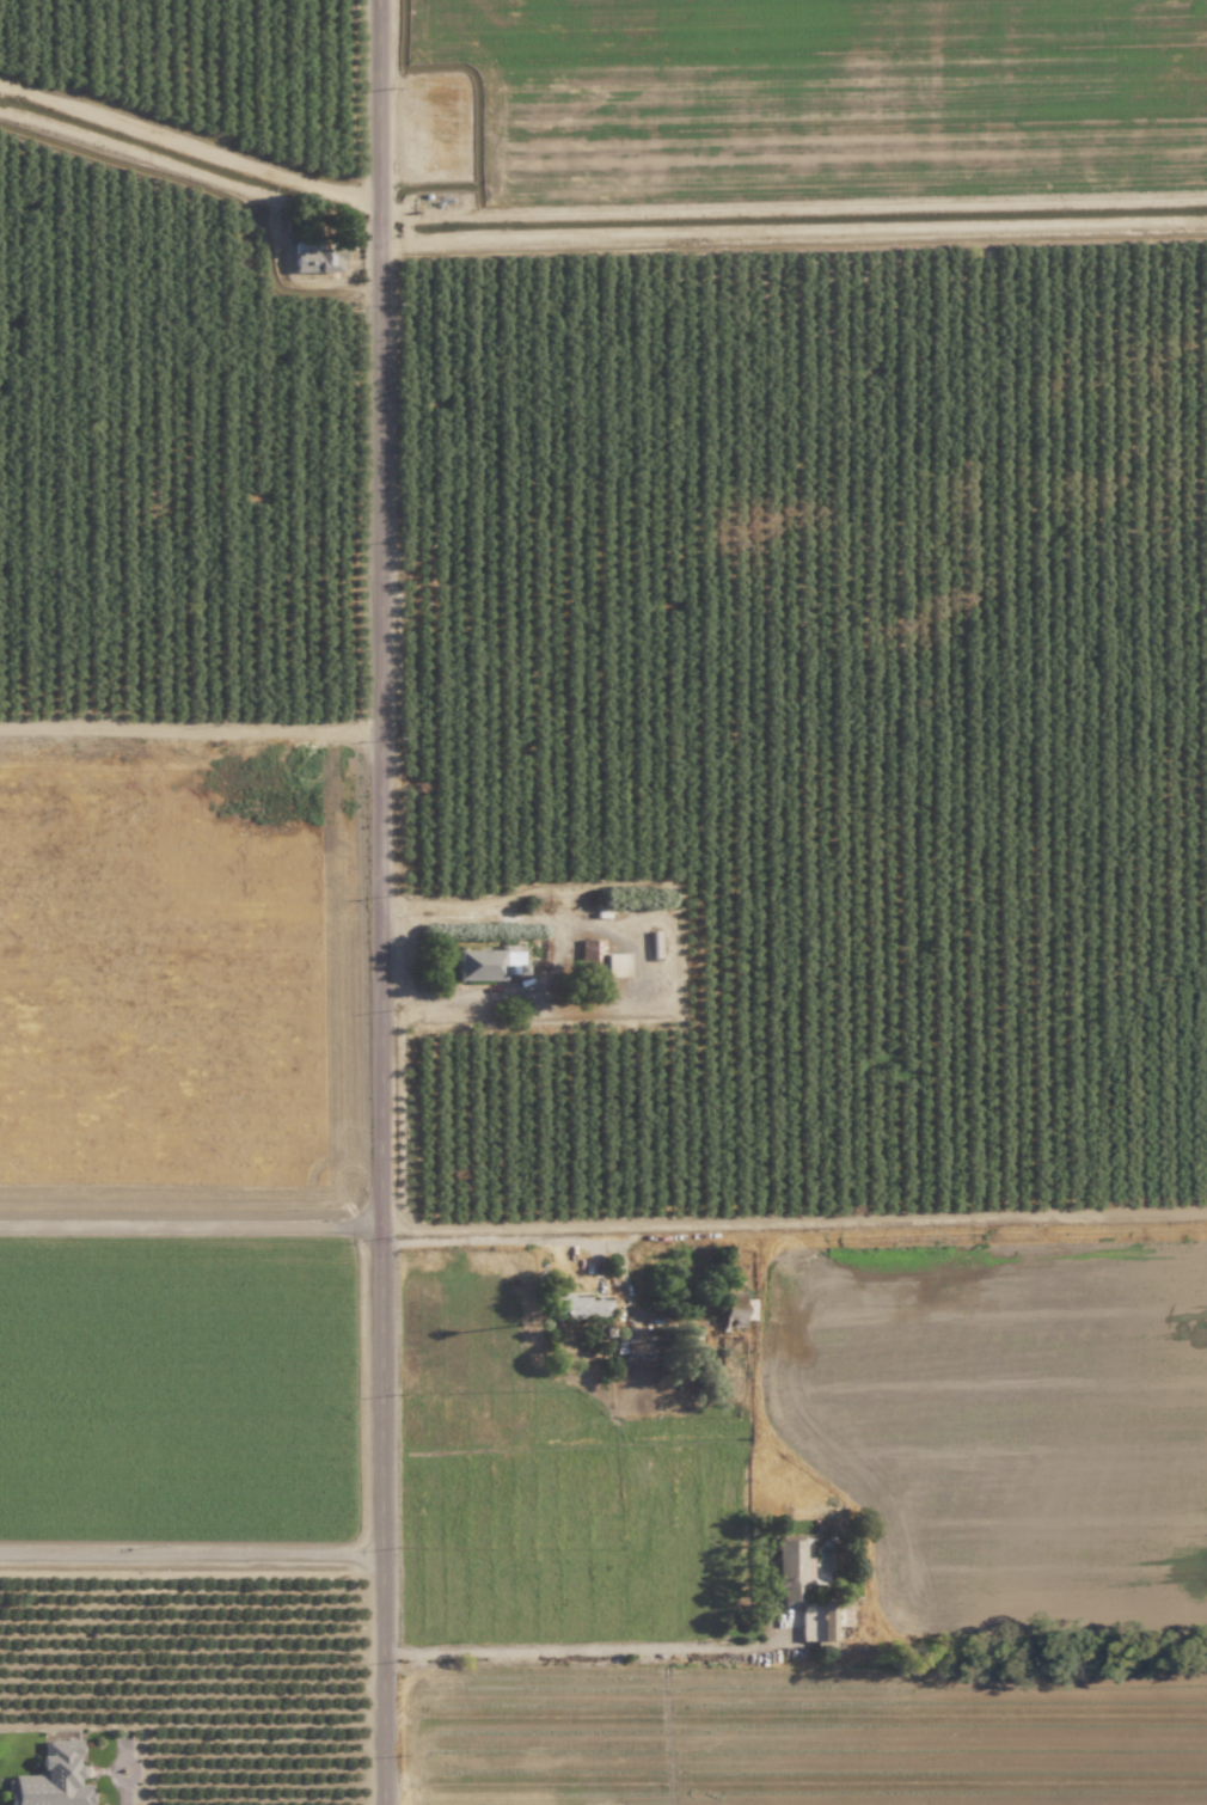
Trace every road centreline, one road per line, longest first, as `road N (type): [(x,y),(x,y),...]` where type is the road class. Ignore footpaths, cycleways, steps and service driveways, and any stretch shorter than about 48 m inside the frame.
road 1 (residential): [(388,1804),(378,170)]
road 2 (residential): [(378,170),(378,0)]

